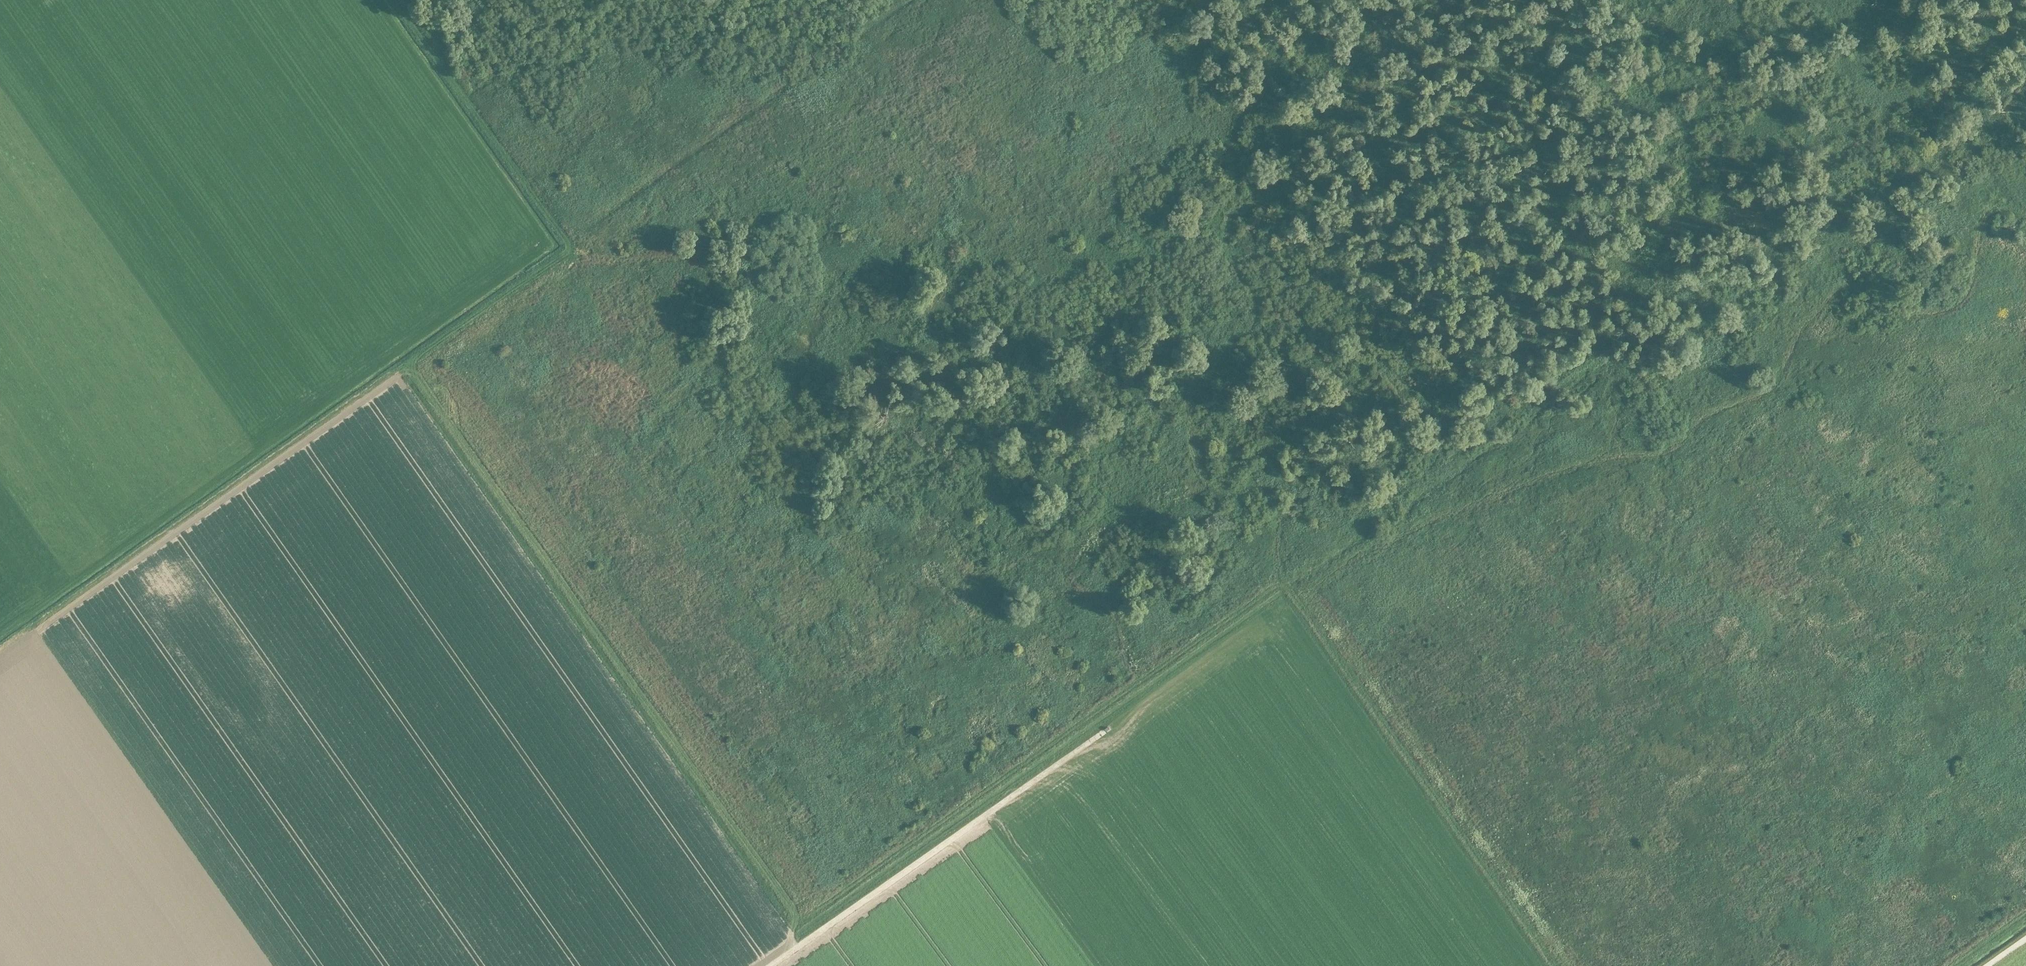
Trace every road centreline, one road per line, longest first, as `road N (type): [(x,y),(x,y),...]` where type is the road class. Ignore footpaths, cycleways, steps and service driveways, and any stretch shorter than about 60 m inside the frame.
road 1 (track): [(1107,730),(772,965)]

